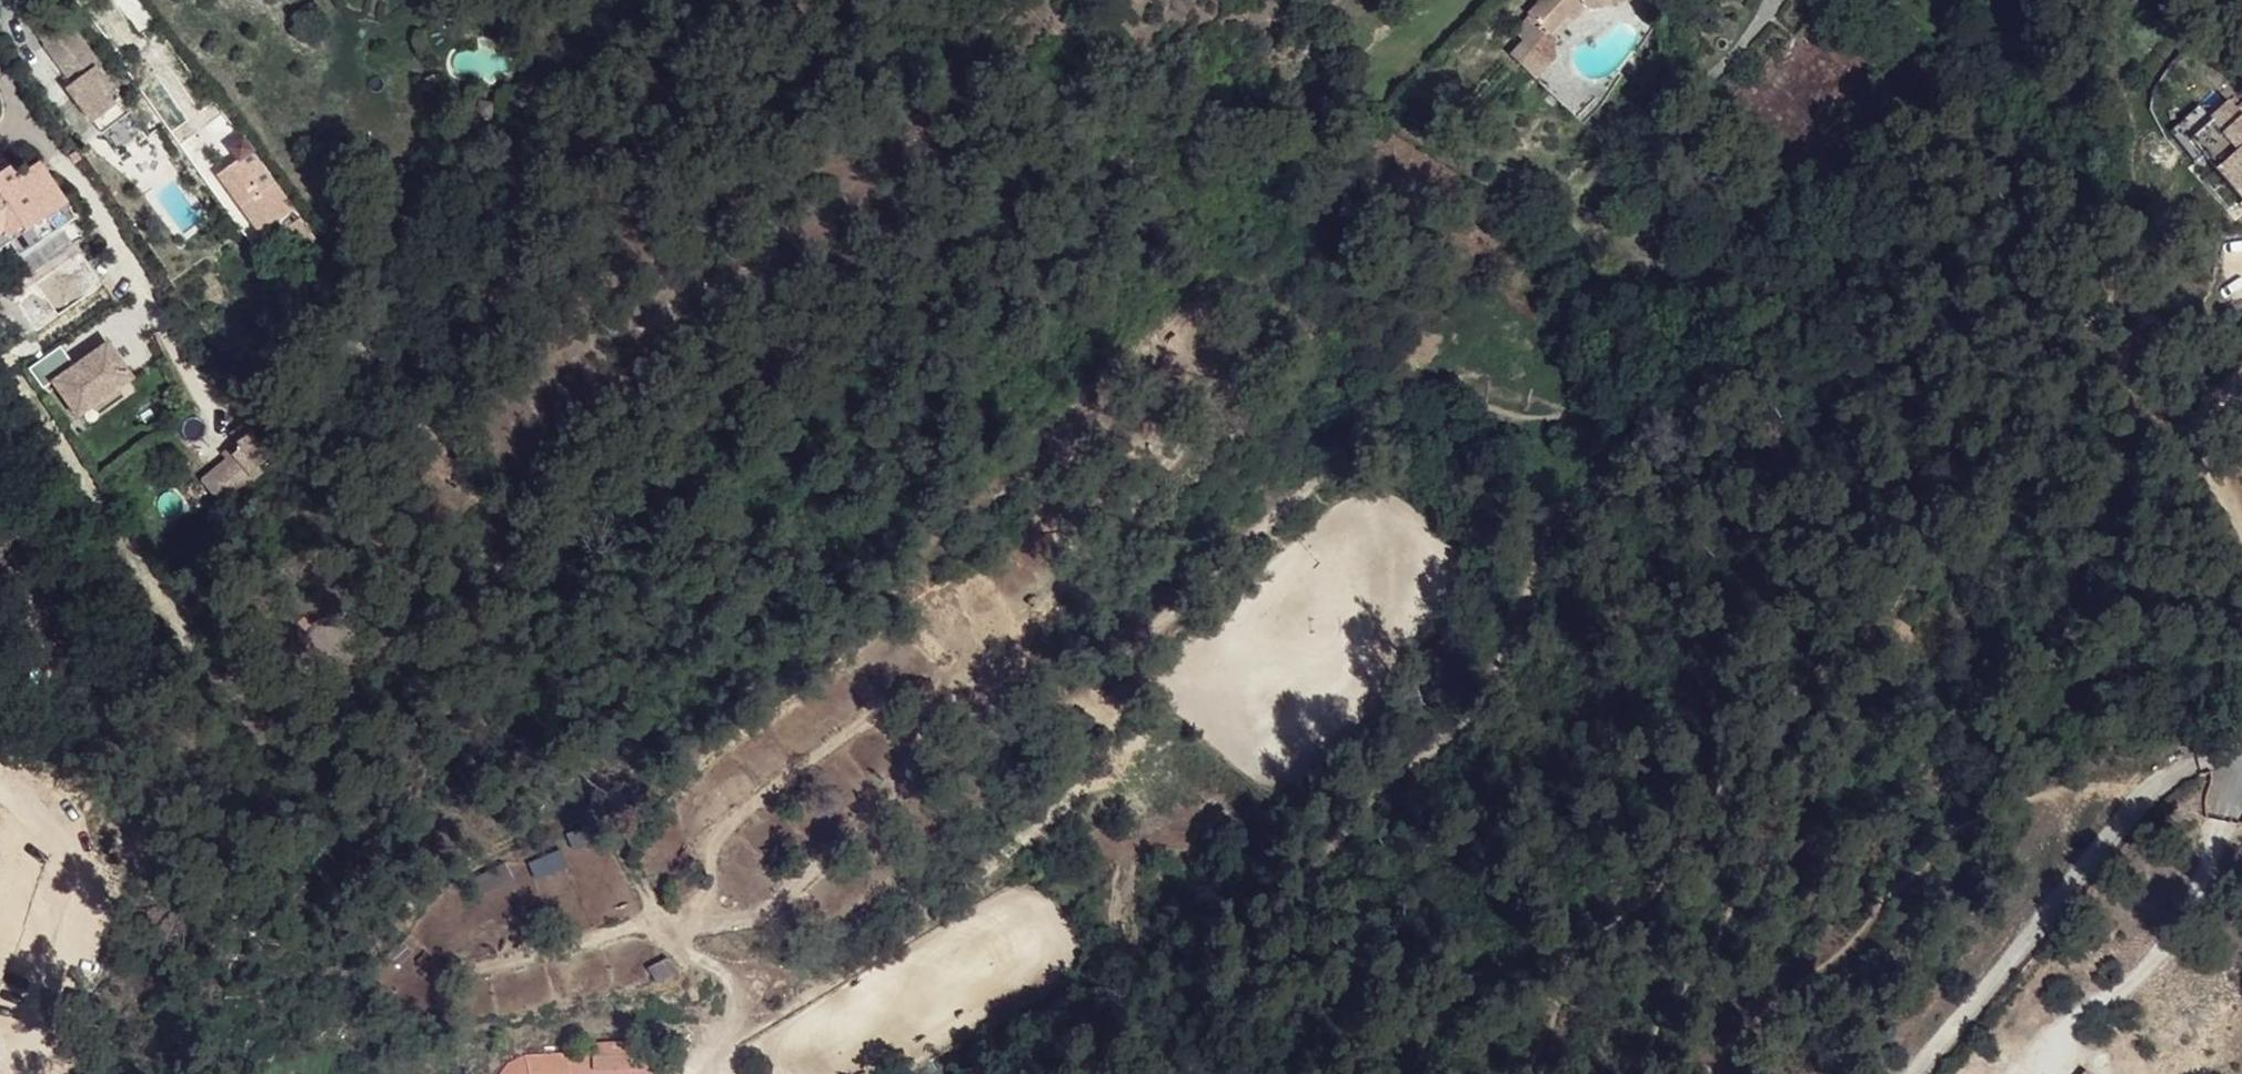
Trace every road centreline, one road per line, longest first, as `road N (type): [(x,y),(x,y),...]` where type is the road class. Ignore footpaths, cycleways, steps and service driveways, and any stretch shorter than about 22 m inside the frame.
road 1 (residential): [(2241,749),(2183,770),(2144,797),(1915,1073)]

